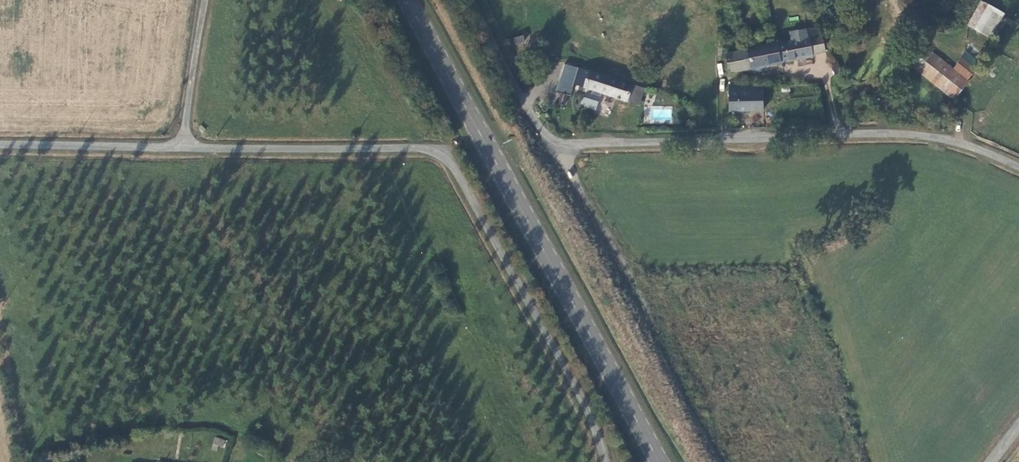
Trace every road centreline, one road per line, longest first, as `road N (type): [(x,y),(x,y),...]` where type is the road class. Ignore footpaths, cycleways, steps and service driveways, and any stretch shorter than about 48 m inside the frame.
road 1 (unclassified): [(465,0),(535,127),(558,143),(893,132),(947,138),(1018,165)]
road 2 (unclassified): [(605,461),(584,398),(453,167),(435,153),(174,148)]
road 3 (primary): [(657,461),(406,0)]
road 4 (unclassified): [(174,148),(0,145)]
road 5 (unclassified): [(174,148),(210,0)]

